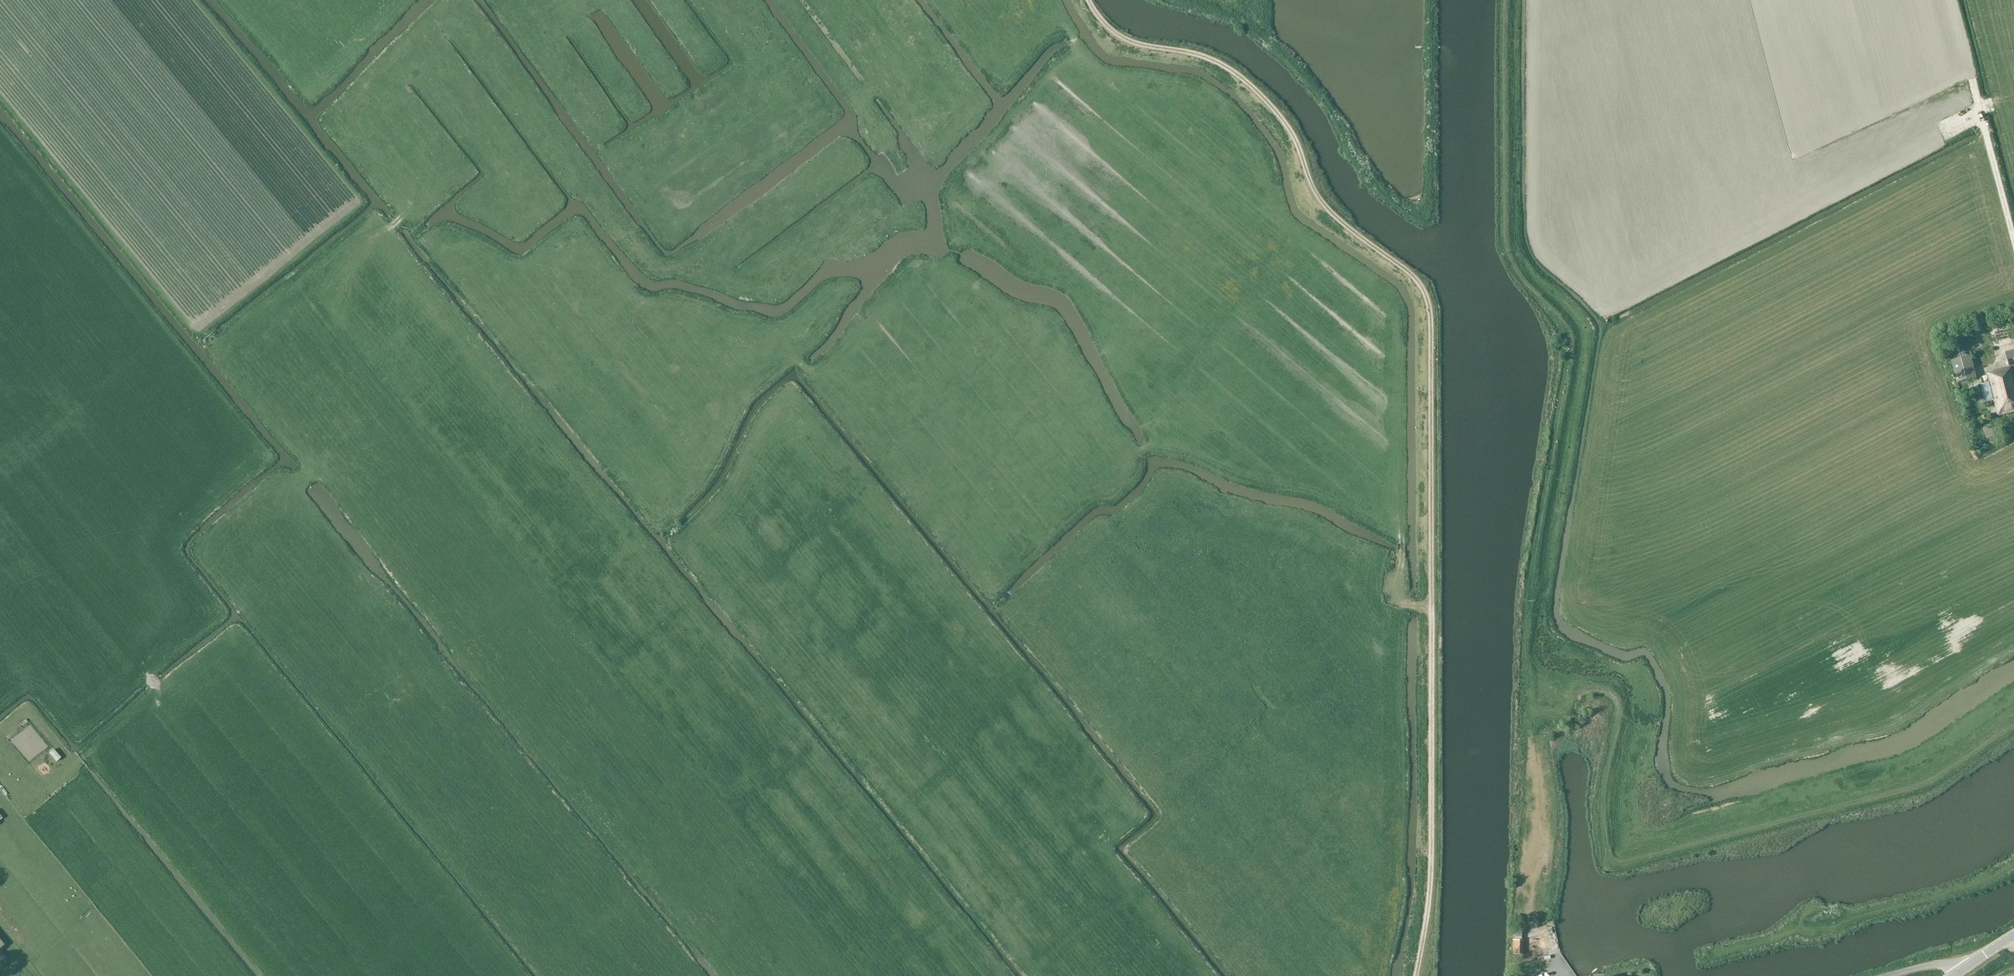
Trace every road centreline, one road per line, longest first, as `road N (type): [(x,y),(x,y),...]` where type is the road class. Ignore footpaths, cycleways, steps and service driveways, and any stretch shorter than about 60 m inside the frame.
road 1 (track): [(1415,975),(1432,832),(1426,297),(1407,271),(1323,202),(1287,124),(1254,88),(1207,57),(1124,38),(1088,0)]
road 2 (track): [(2013,247),(1951,0)]

